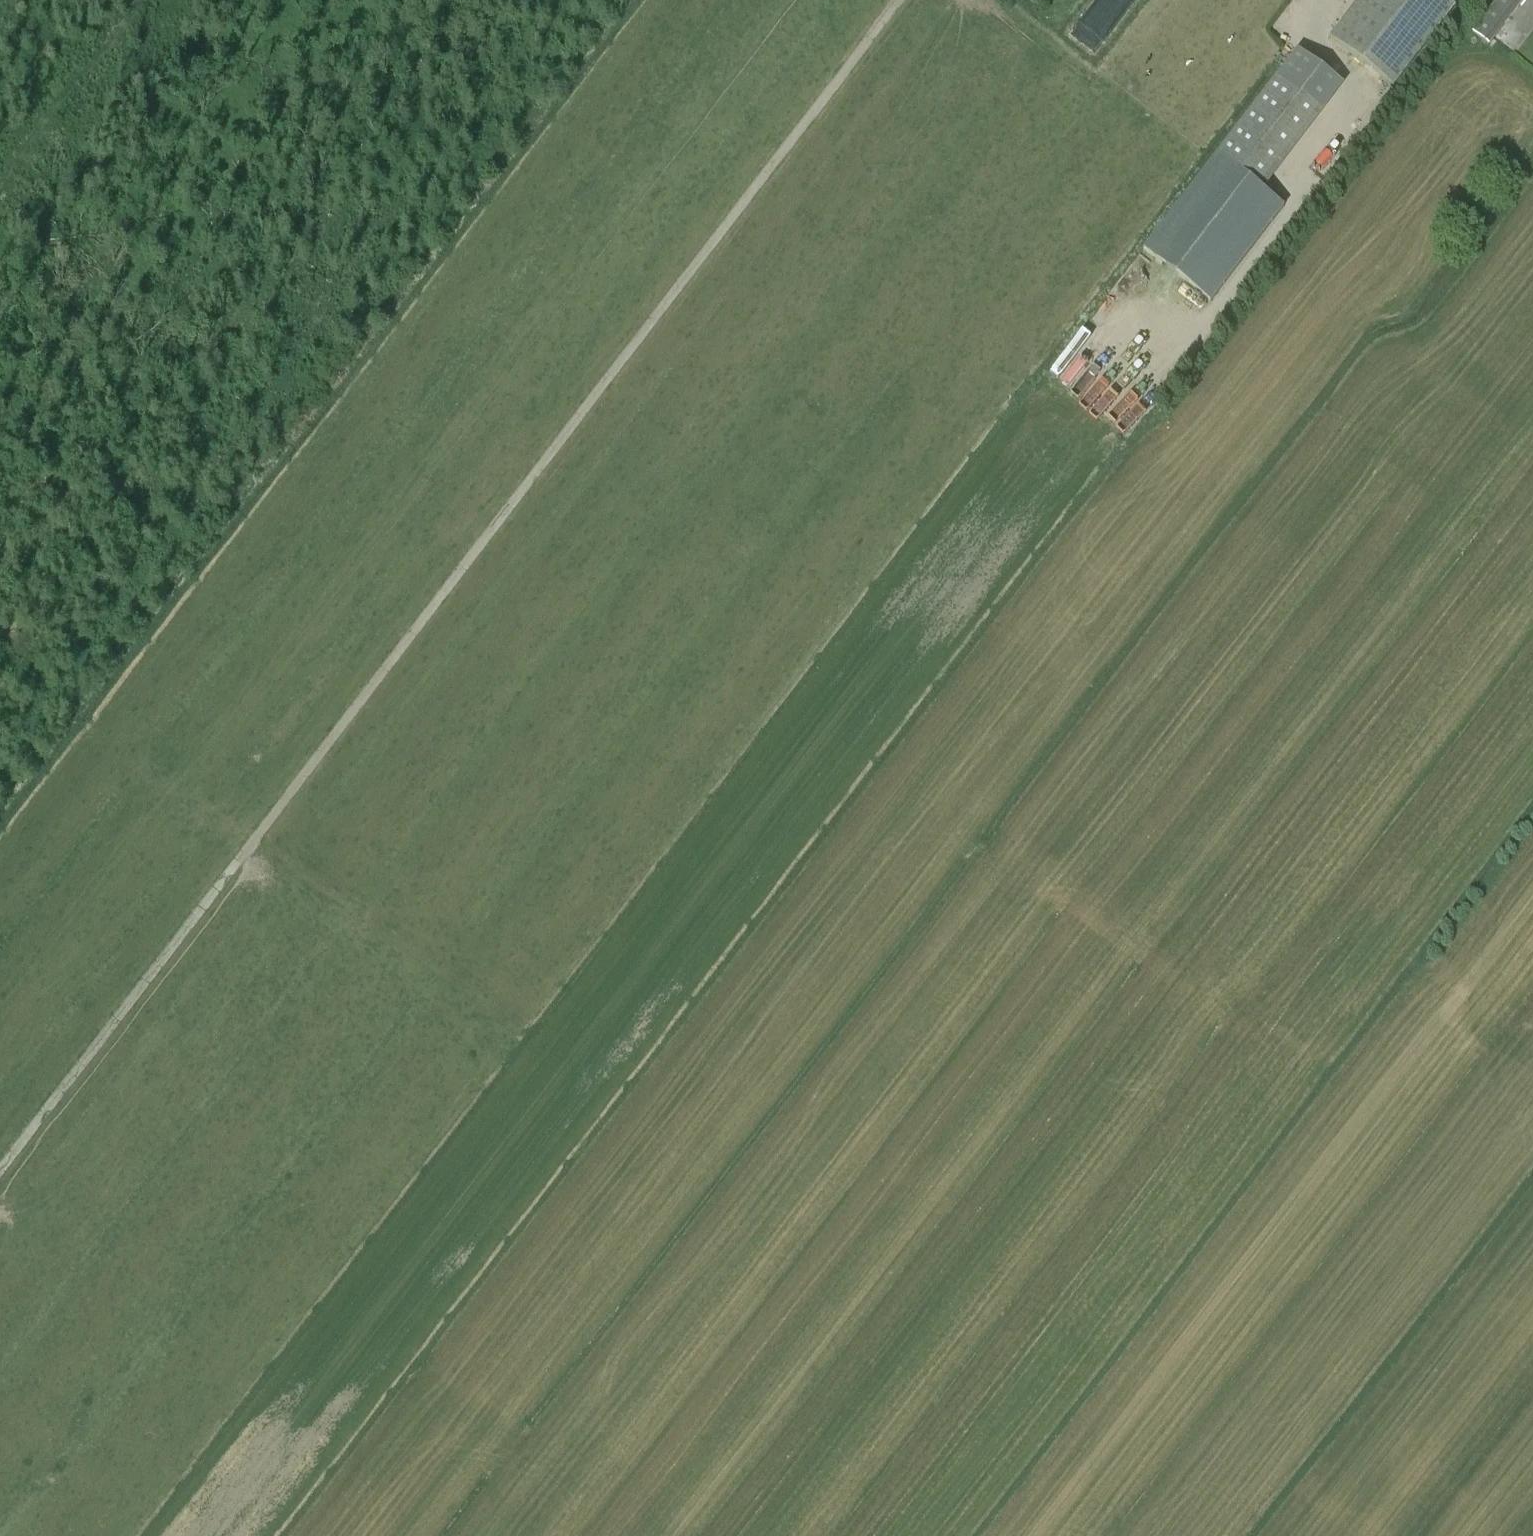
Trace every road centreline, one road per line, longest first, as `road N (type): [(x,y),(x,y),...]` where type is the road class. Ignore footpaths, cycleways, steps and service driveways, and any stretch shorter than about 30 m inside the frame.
road 1 (track): [(0,1167),(899,0)]
road 2 (track): [(0,393),(26,369),(42,315),(82,289),(208,125),(232,81),(281,39),(302,0)]

